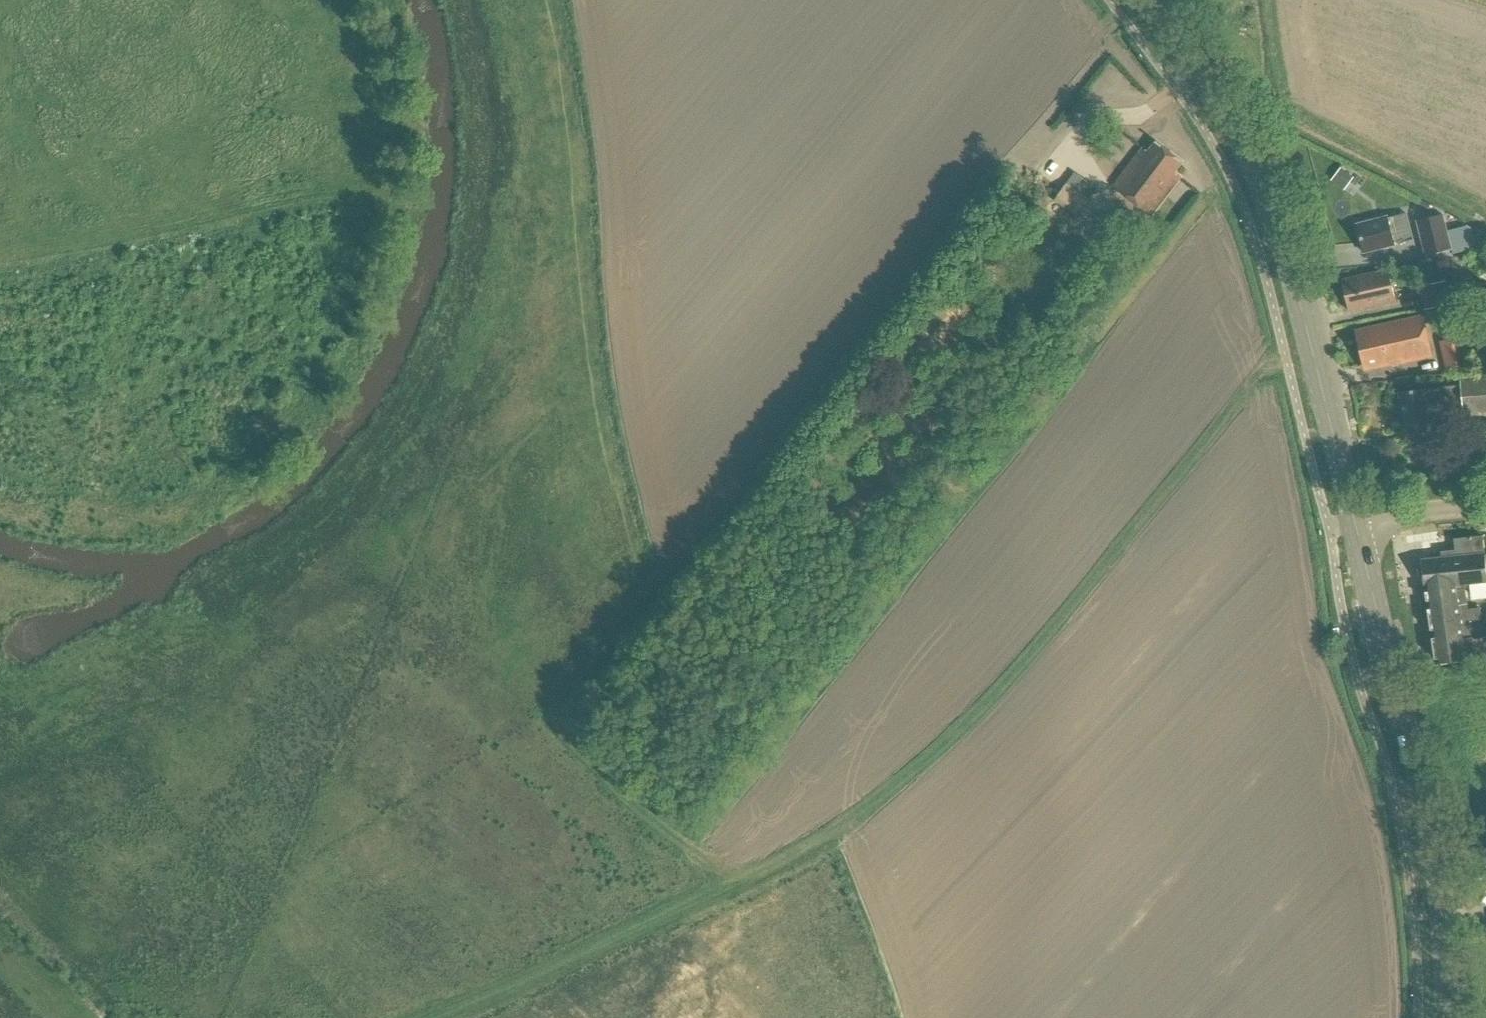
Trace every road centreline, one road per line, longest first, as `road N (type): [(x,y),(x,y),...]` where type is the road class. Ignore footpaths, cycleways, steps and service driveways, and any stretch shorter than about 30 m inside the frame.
road 1 (secondary): [(1358,518),(1275,212),(1244,142),(1149,0)]
road 2 (secondary): [(1455,1017),(1451,894),(1358,518)]
road 3 (unclassified): [(1358,518),(1485,502)]

